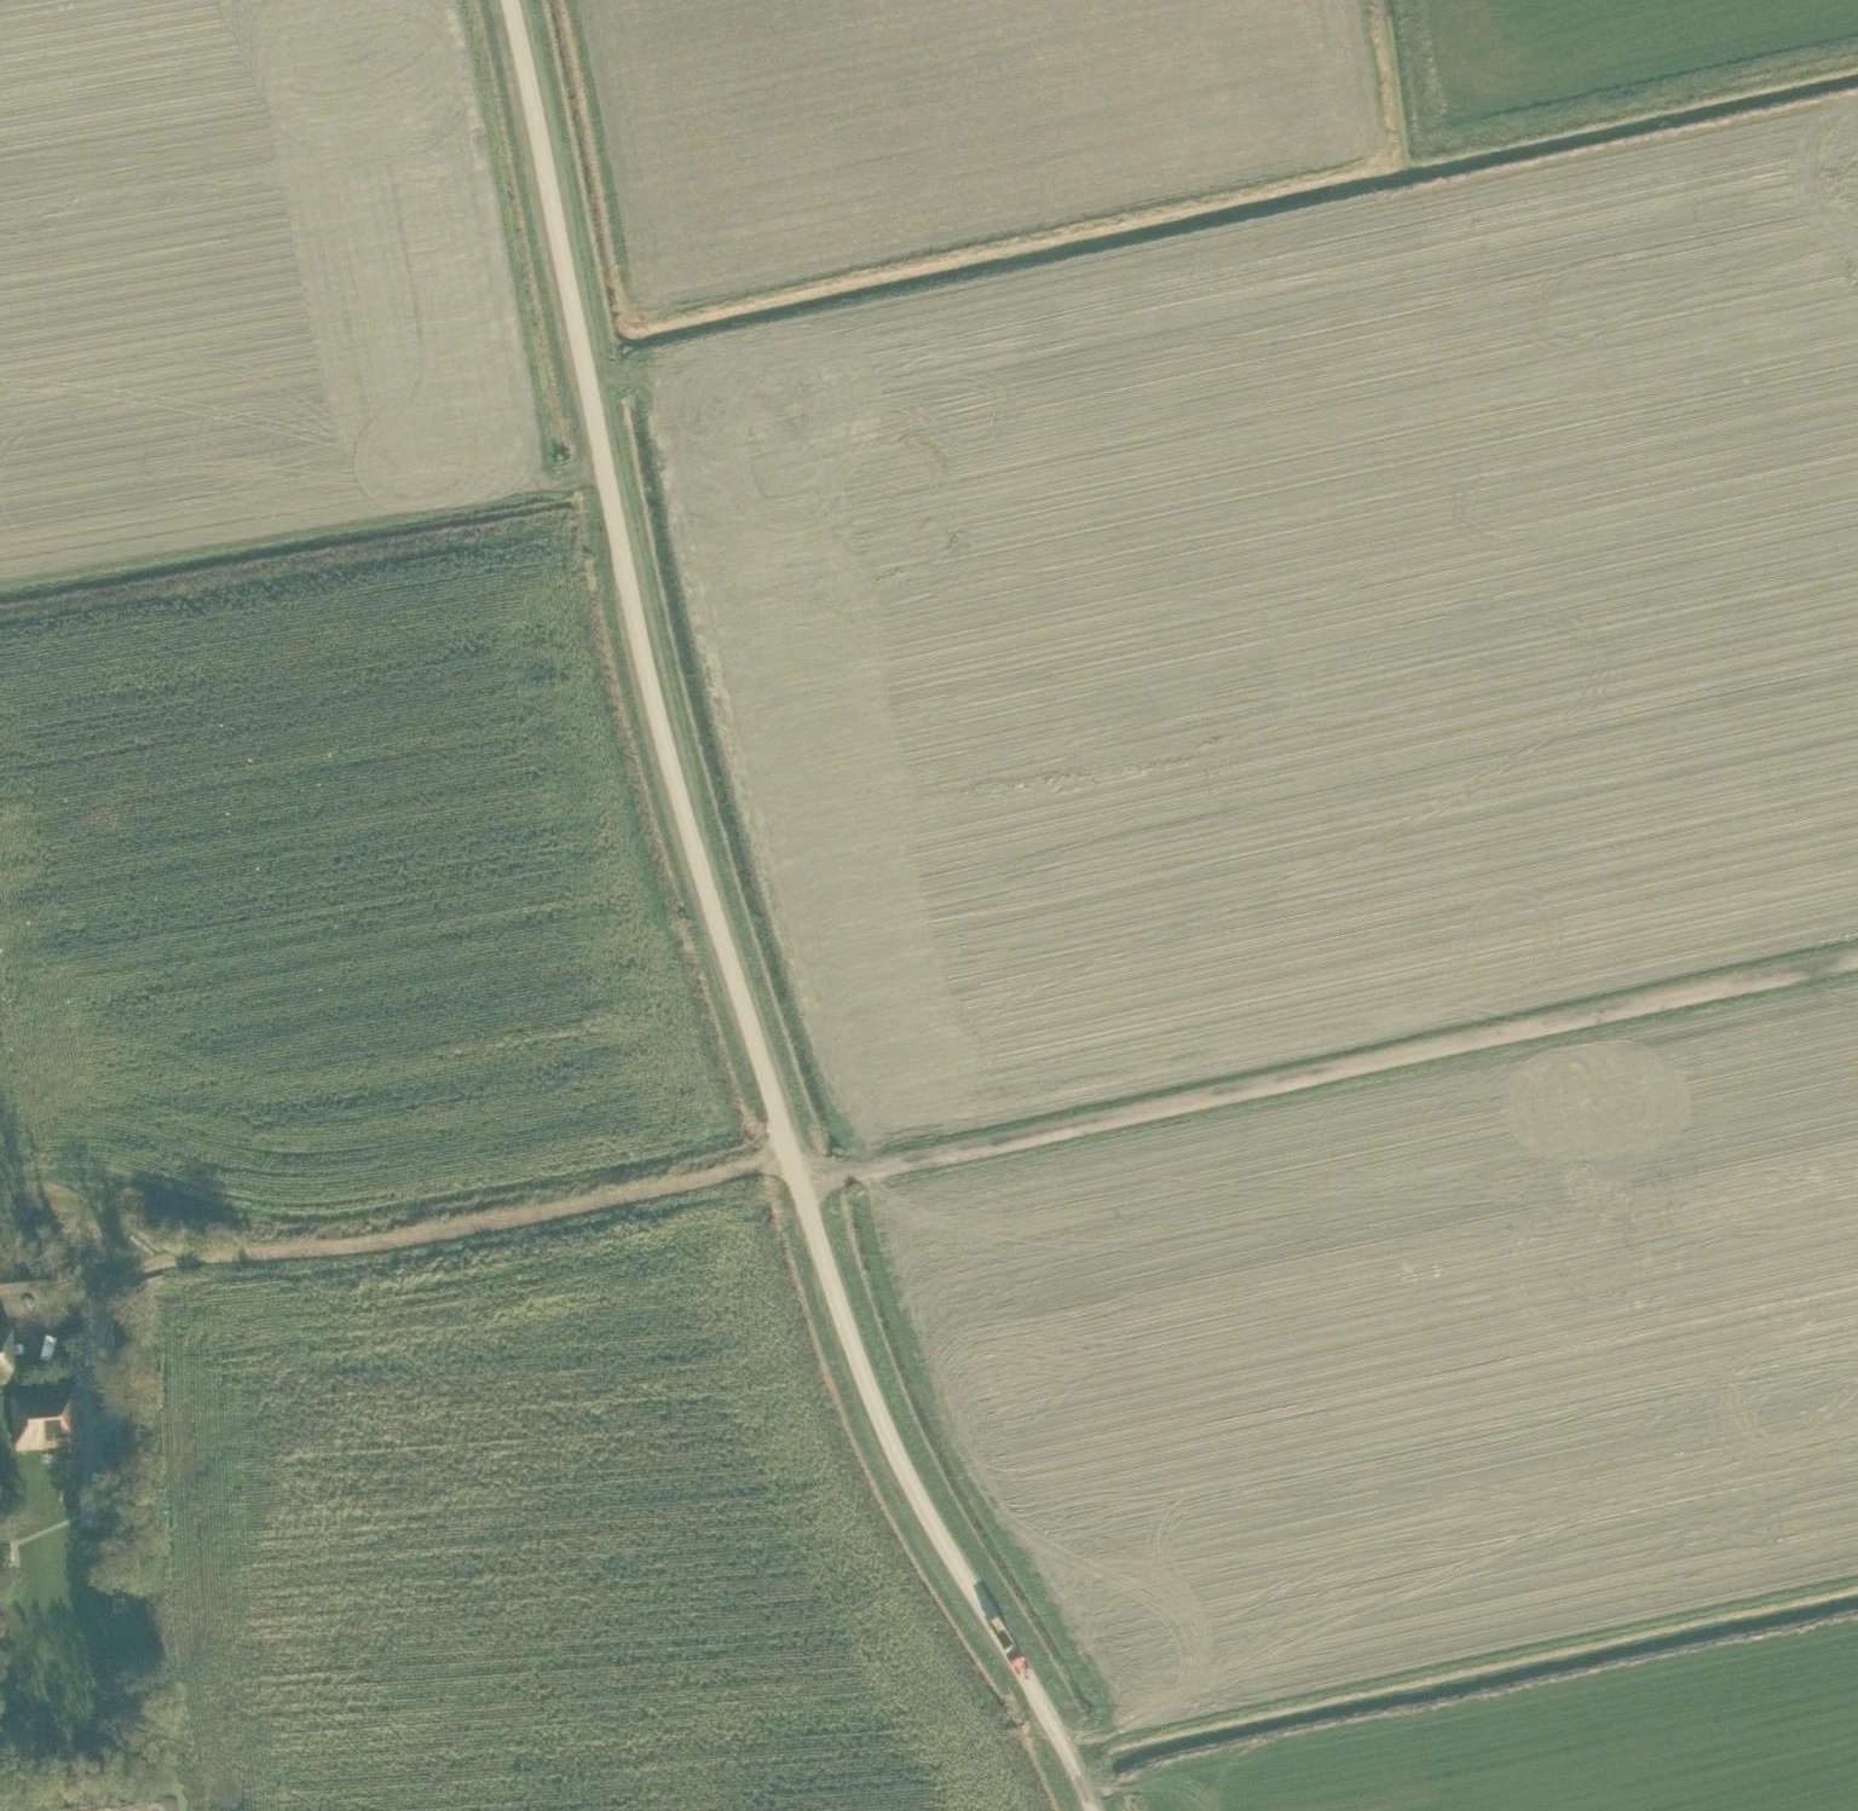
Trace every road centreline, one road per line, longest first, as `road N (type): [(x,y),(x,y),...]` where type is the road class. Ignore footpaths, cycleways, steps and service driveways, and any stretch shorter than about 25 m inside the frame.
road 1 (unclassified): [(1094,1810),(914,1491),(851,1344),(798,1180),(678,790),(640,639),(509,0)]
road 2 (track): [(1857,963),(798,1180)]

